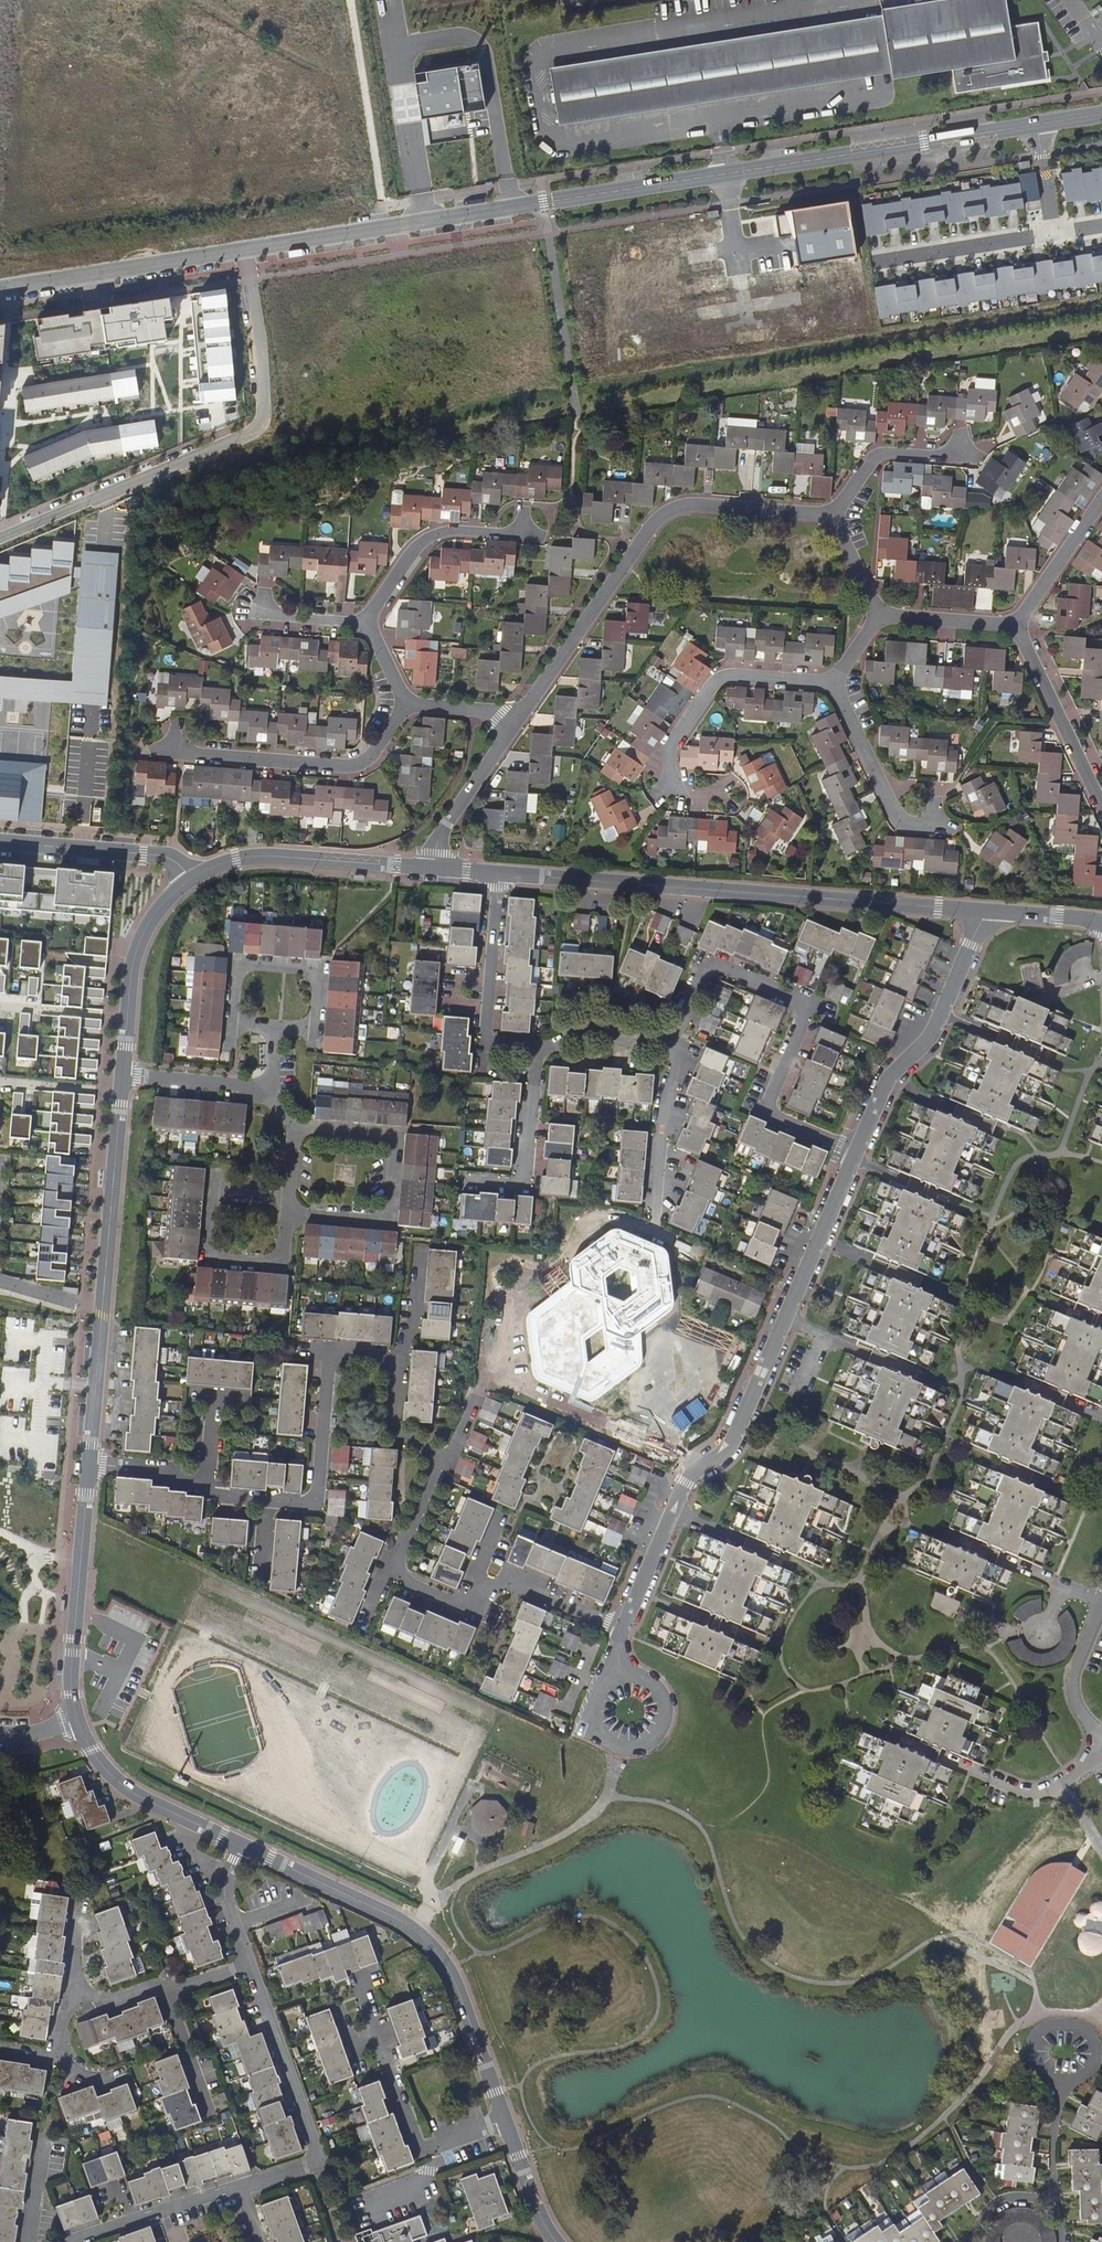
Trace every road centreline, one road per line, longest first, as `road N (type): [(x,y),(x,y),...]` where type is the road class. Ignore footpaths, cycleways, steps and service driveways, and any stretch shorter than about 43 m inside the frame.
road 1 (tertiary): [(470,214),(1101,113)]
road 2 (residential): [(622,1628),(683,1483),(736,1433),(855,1150)]
road 3 (residential): [(500,874),(986,911)]
road 4 (residential): [(244,250),(259,332),(264,412),(258,425),(0,539)]
road 5 (residential): [(511,727),(661,517),(703,507),(829,517)]
road 6 (residential): [(504,2122),(458,1987),(430,1942),(399,1918),(243,1846)]
road 7 (residential): [(855,1150),(773,1114),(775,1091),(805,1022),(801,1001),(707,965),(667,1045)]
road 8 (residential): [(90,1463),(123,1075)]
road 9 (residential): [(238,2188),(317,2164),(248,1966)]
road 10 (residential): [(286,1215),(387,1222),(395,1139),(295,1131)]
road 11 (residential): [(855,1150),(890,1074),(939,1017),(986,911)]
road 12 (residential): [(403,705),(372,754),(354,768),(171,749)]
road 13 (residential): [(77,1720),(72,1672),(90,1463)]
road 14 (residential): [(267,1501),(318,1498),(334,1361),(358,1352),(394,1371)]
road 15 (tertiary): [(244,250),(0,289)]
road 16 (residential): [(191,880),(242,858),(431,869)]
road 17 (residential): [(830,684),(720,682),(667,752),(674,791)]
road 18 (tertiary): [(470,214),(244,250)]
road 19 (residential): [(123,1075),(140,942),(191,880)]
road 20 (residential): [(243,1846),(124,1786),(77,1720)]
road 21 (residential): [(364,624),(433,536),(528,531)]
road 22 (residential): [(0,843),(166,857),(191,880)]
road 23 (residential): [(1101,807),(1019,627)]
road 24 (residential): [(602,1688),(593,1711),(601,1734),(621,1747),(646,1743),(662,1725),(663,1700),(648,1681),(623,1676)]
road 25 (residential): [(286,1215),(282,1253),(265,1268),(204,1261),(210,1191)]
road 26 (residential): [(830,684),(890,812),(913,826),(936,819)]
road 27 (residential): [(316,1030),(319,986),(305,967),(240,967),(232,1024)]
road 28 (residential): [(355,1985),(409,2141),(433,2147)]
road 29 (residential): [(539,1050),(526,1180),(470,1181)]
road 30 (residential): [(667,1045),(674,1081),(656,1142),(652,1222)]
road 31 (residential): [(75,2241),(238,2188)]
road 32 (residential): [(485,1042),(500,874)]
road 33 (residential): [(431,869),(439,832),(511,727)]
road 34 (residential): [(829,517),(880,455),(962,456)]
road 35 (residential): [(960,1768),(1039,1794),(1101,1752)]
road 36 (residential): [(1101,1746),(1076,1709),(1071,1680),(1101,1602)]
road 37 (residential): [(1019,627),(1101,497)]
road 38 (residential): [(1059,2077),(1074,2074),(1087,2054),(1084,2039),(1065,2026),(1039,2041),(1040,2064),(1051,2075)]
road 39 (residential): [(486,1588),(521,1586),(622,1628)]
road 40 (residential): [(123,1075),(264,1087)]
road 41 (residential): [(1019,627),(878,617)]
road 42 (residential): [(539,1050),(599,1032),(667,1045)]
road 43 (residential): [(165,1993),(206,2117)]
road 44 (residential): [(554,2241),(504,2122)]
road 45 (residential): [(248,1966),(225,1888),(243,1846)]
road 46 (residential): [(394,1371),(412,1328),(421,1251)]
road 47 (residential): [(1053,2197),(1049,2148),(1059,2077)]

